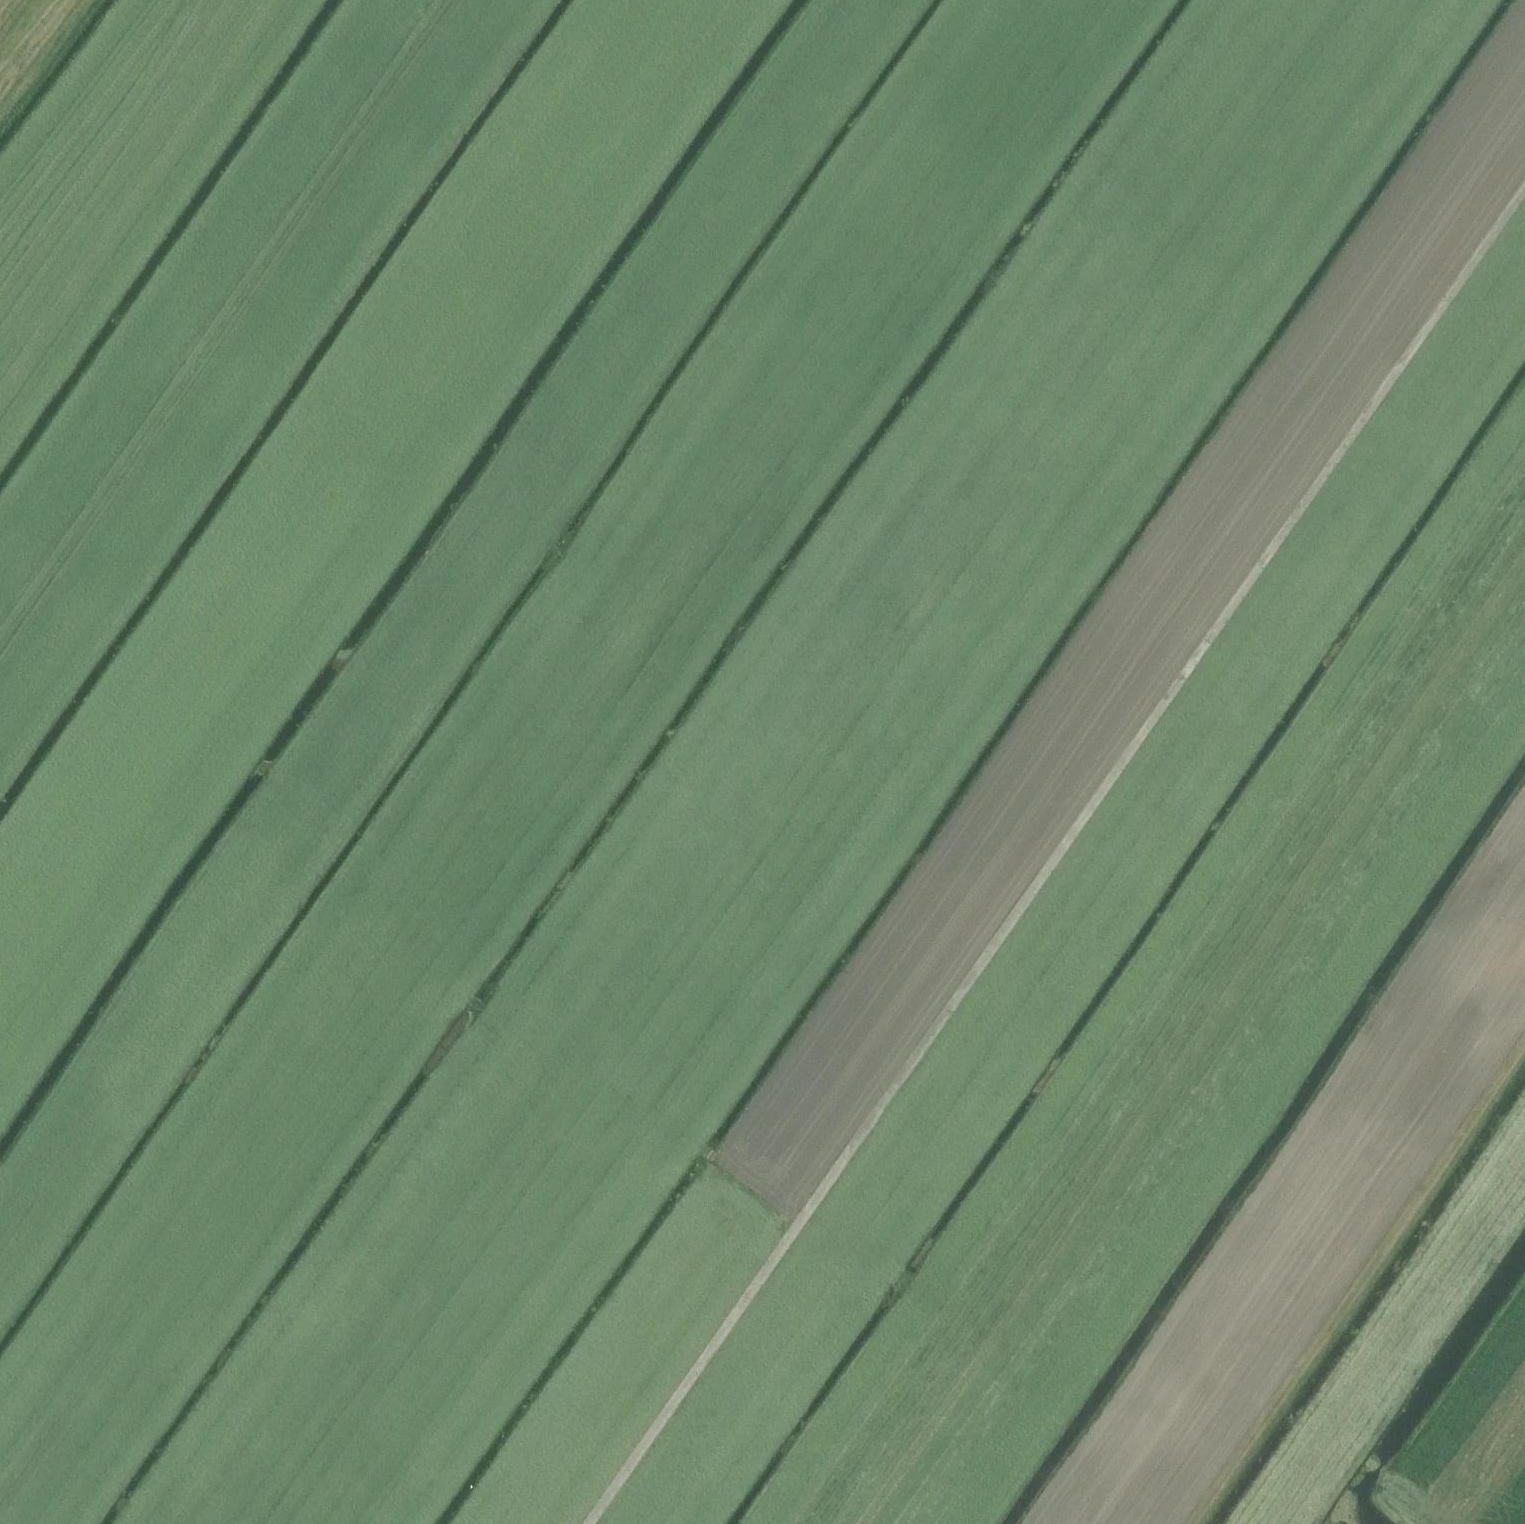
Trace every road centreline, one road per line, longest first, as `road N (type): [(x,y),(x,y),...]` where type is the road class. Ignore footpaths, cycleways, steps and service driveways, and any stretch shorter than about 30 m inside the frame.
road 1 (track): [(588,1523),(1524,187)]

